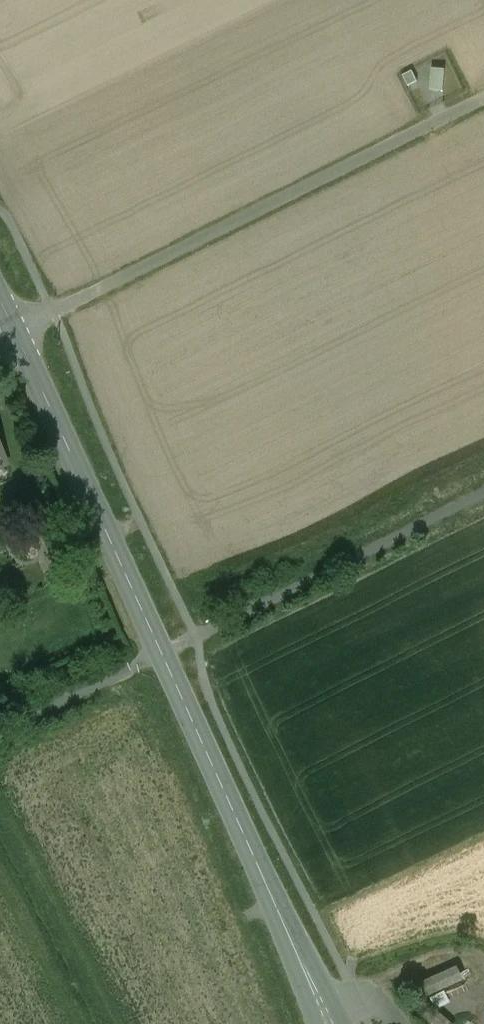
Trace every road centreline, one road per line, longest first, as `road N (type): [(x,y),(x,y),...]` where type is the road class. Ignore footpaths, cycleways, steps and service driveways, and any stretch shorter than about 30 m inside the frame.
road 1 (tertiary): [(13,328),(330,1023)]
road 2 (unclassified): [(483,99),(13,328)]

